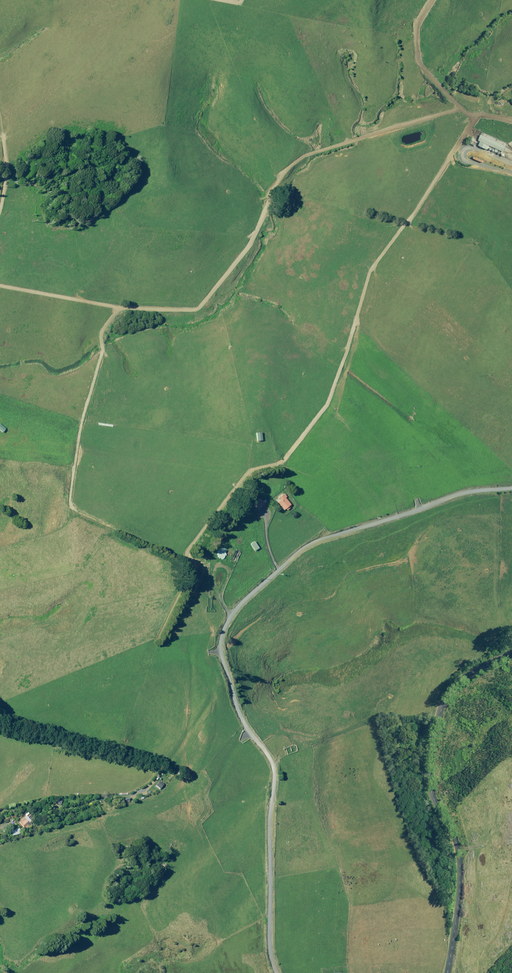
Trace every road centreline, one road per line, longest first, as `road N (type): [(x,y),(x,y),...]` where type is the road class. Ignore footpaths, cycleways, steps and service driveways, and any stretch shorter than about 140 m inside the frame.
road 1 (unclassified): [(511,488),(469,492),(309,544),(224,624),(218,647),(235,708),(271,762),(277,972)]
road 2 (track): [(511,115),(461,108),(305,152),(283,168),(262,221),(195,301),(113,305)]
road 3 (unclassified): [(511,652),(452,688),(430,735),(428,785),(459,864),(448,972)]
road 4 (track): [(113,305),(97,334),(72,507),(165,551)]
road 5 (track): [(461,108),(416,58),(419,19),(434,0)]

